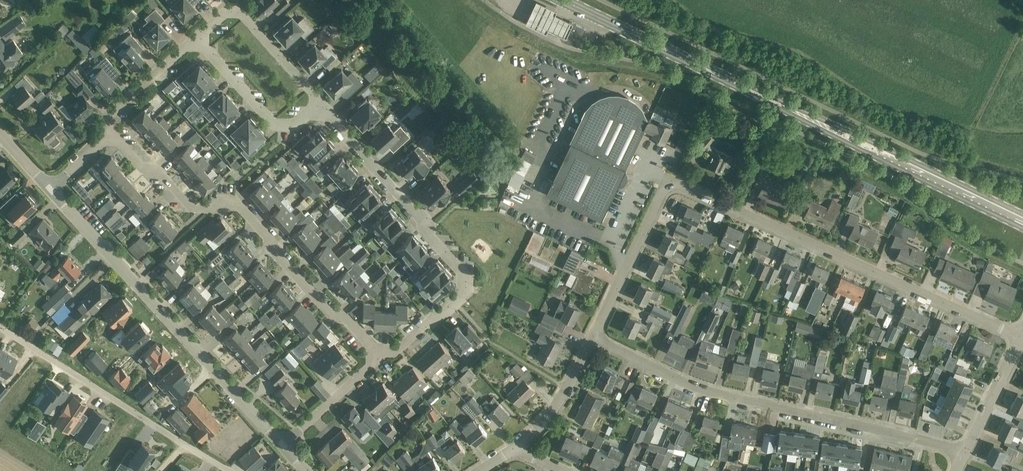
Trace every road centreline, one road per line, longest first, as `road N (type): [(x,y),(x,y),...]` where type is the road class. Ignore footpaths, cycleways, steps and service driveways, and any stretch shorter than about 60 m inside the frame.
road 1 (residential): [(593,338),(673,181),(1022,336)]
road 2 (primary): [(1022,222),(561,0)]
road 3 (residential): [(965,454),(687,383),(593,338)]
road 4 (residential): [(381,357),(331,314),(237,205),(191,208),(108,136)]
road 5 (residential): [(381,357),(462,298),(462,272),(318,106)]
road 6 (residential): [(282,445),(53,188)]
road 7 (residential): [(230,470),(0,328)]
road 8 (residential): [(318,106),(292,126),(273,122),(196,39)]
road 9 (residential): [(108,136),(110,115),(196,39)]
road 10 (residential): [(517,447),(561,404),(593,338)]
road 11 (residential): [(282,445),(381,357)]
road 12 (tertiary): [(965,454),(1022,336)]
road 13 (residential): [(318,106),(233,7)]

